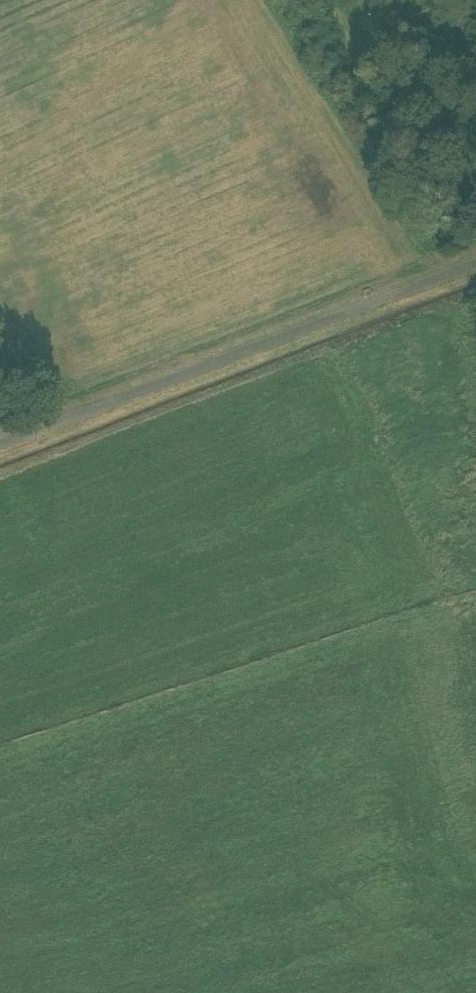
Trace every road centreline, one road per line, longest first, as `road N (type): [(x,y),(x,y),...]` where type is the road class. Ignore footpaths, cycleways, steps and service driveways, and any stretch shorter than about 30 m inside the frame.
road 1 (track): [(0,446),(475,259)]

